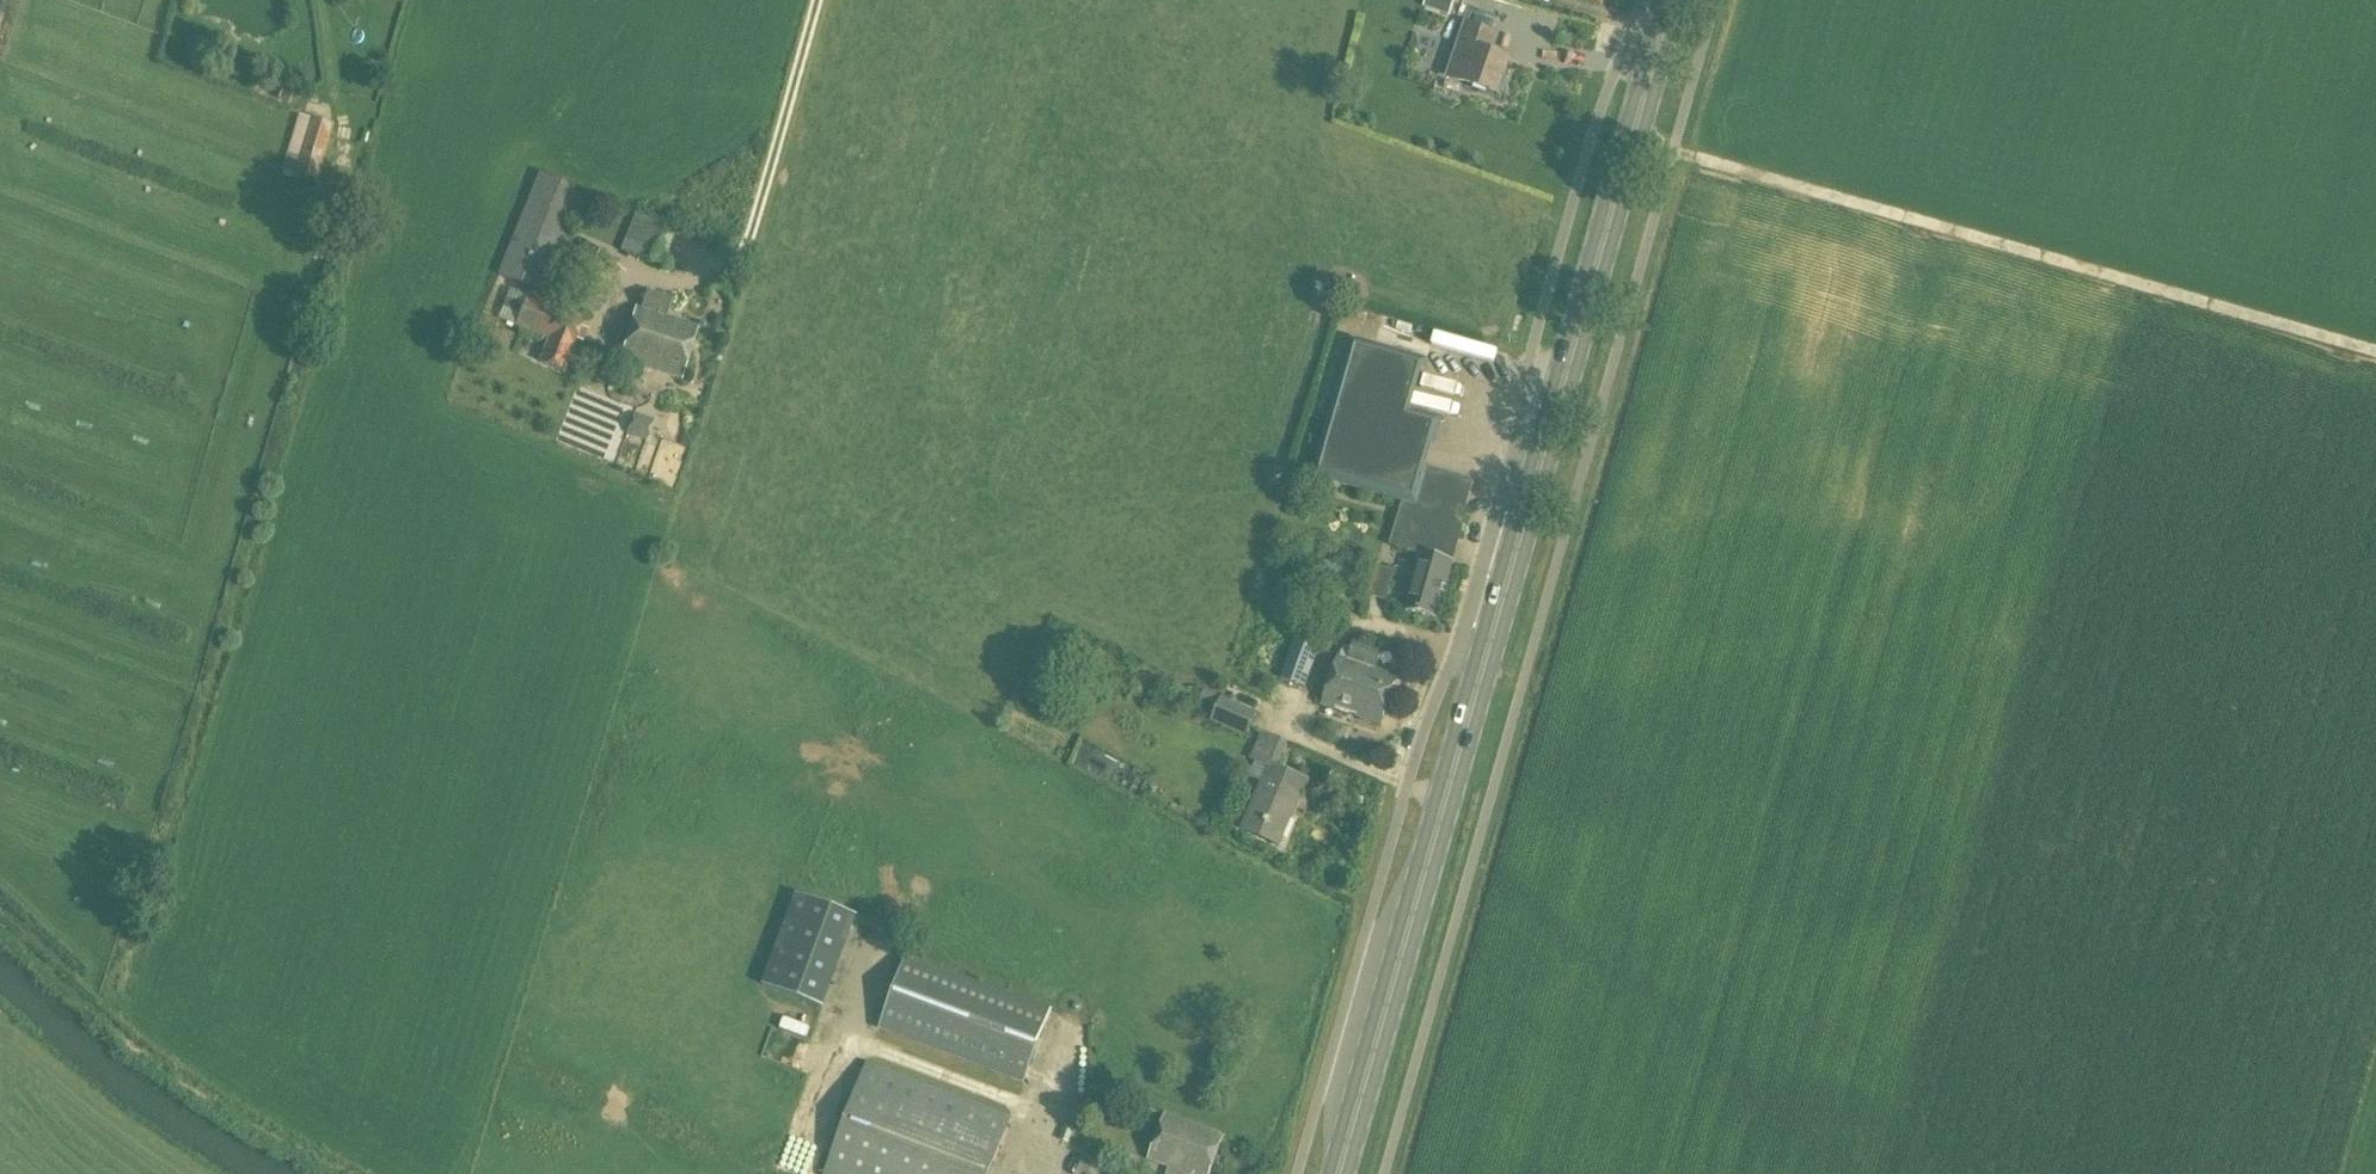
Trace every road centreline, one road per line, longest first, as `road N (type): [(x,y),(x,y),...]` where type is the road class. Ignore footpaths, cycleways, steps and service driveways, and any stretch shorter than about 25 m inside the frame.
road 1 (primary): [(1336,1173),(1677,0)]
road 2 (track): [(2375,354),(1636,145)]

